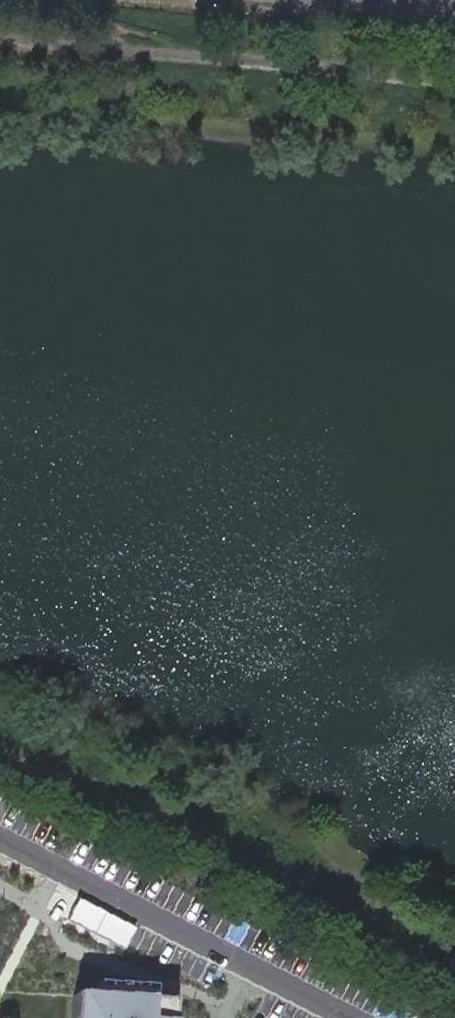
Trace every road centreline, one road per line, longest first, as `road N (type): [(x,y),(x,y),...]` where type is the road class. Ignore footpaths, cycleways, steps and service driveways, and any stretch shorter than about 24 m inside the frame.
road 1 (residential): [(0,838),(337,1017)]

